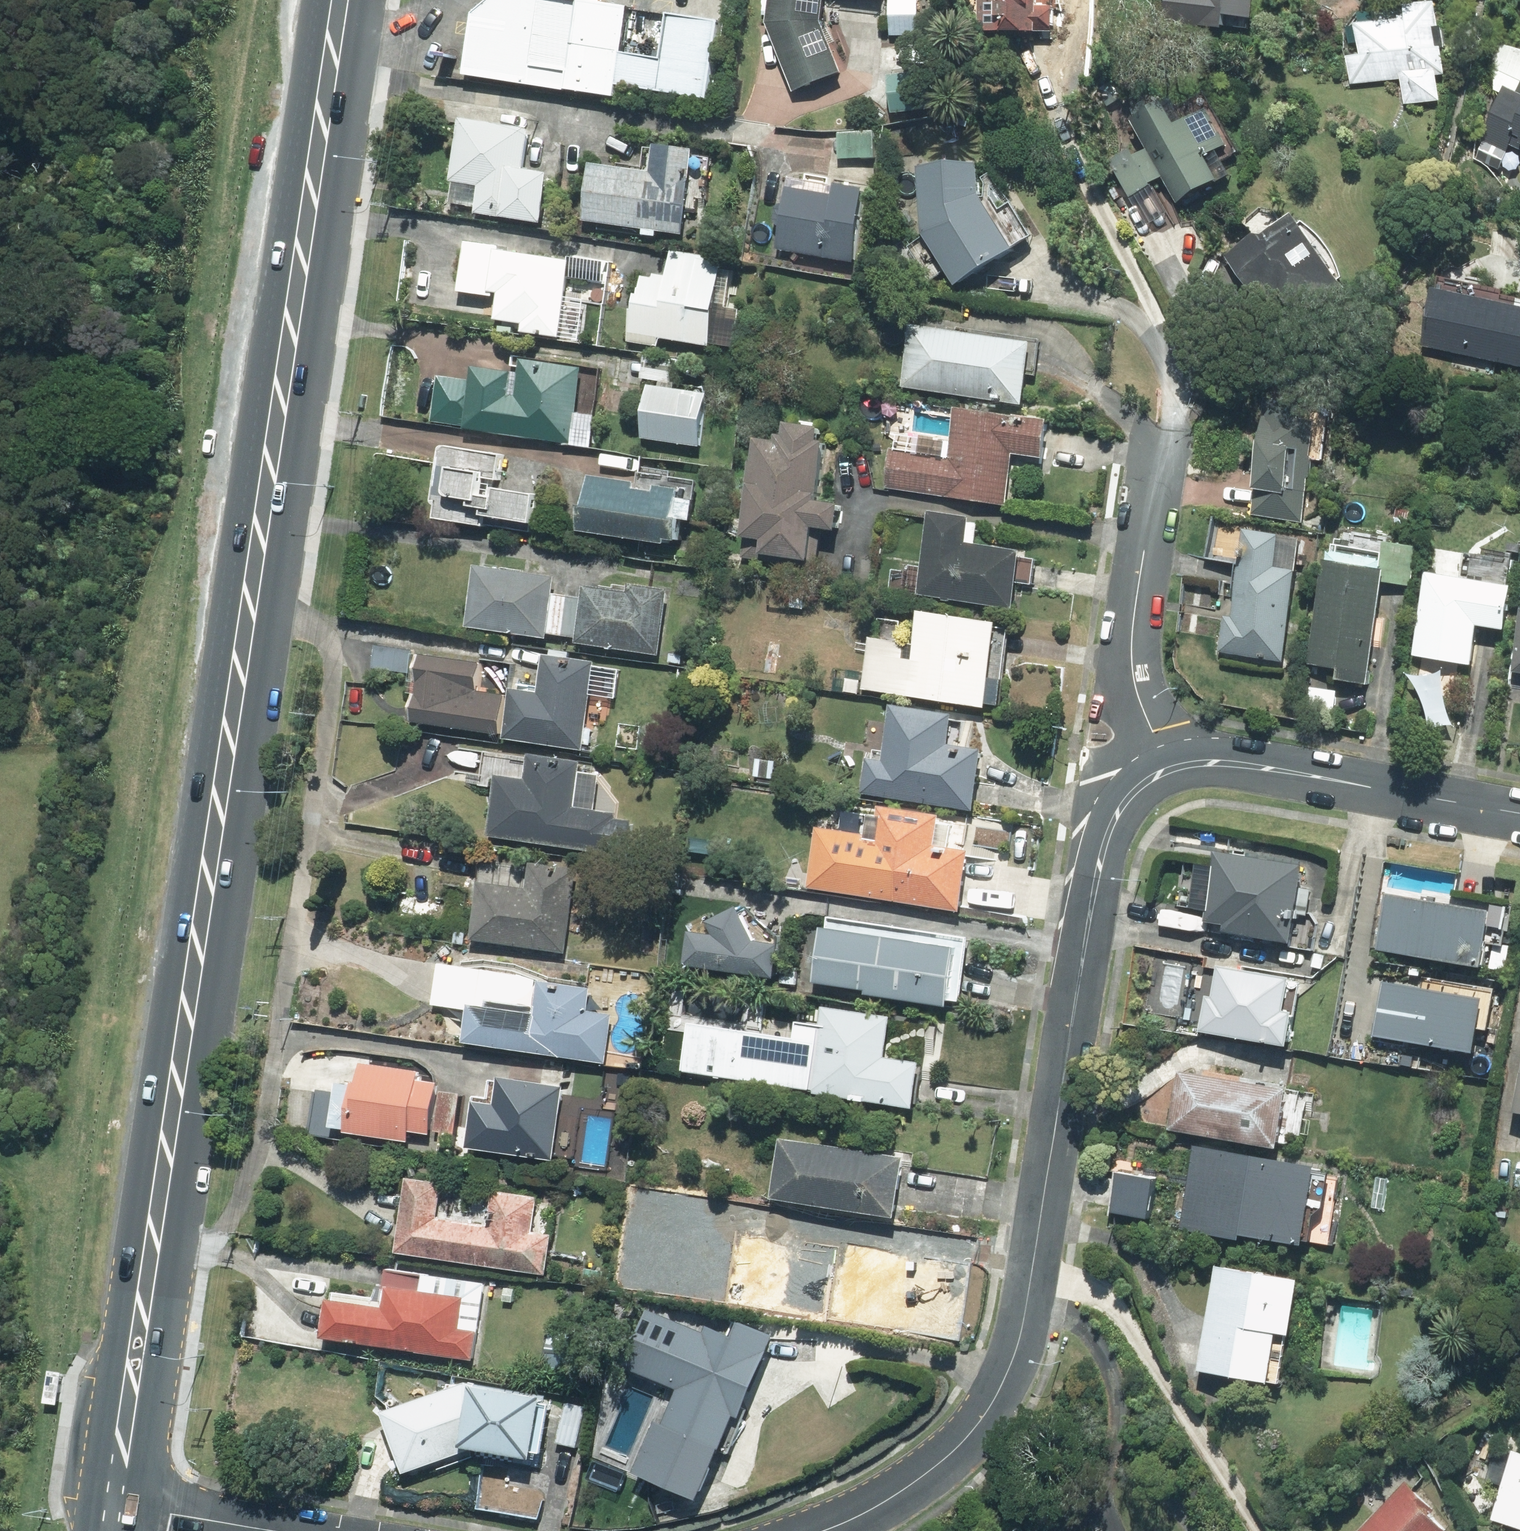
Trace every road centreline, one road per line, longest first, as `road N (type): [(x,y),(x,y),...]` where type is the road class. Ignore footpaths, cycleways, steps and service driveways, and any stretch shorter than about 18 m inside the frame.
road 1 (primary): [(344,0),(112,1503)]
road 2 (residential): [(1169,770),(1127,800),(1102,853),(1008,1370),(986,1412),(940,1463),(823,1530)]
road 3 (residential): [(1519,814),(1266,768),(1214,763),(1169,770)]
road 4 (residential): [(1158,449),(1133,664),(1169,770)]
road 5 (residential): [(272,1530),(112,1503)]

